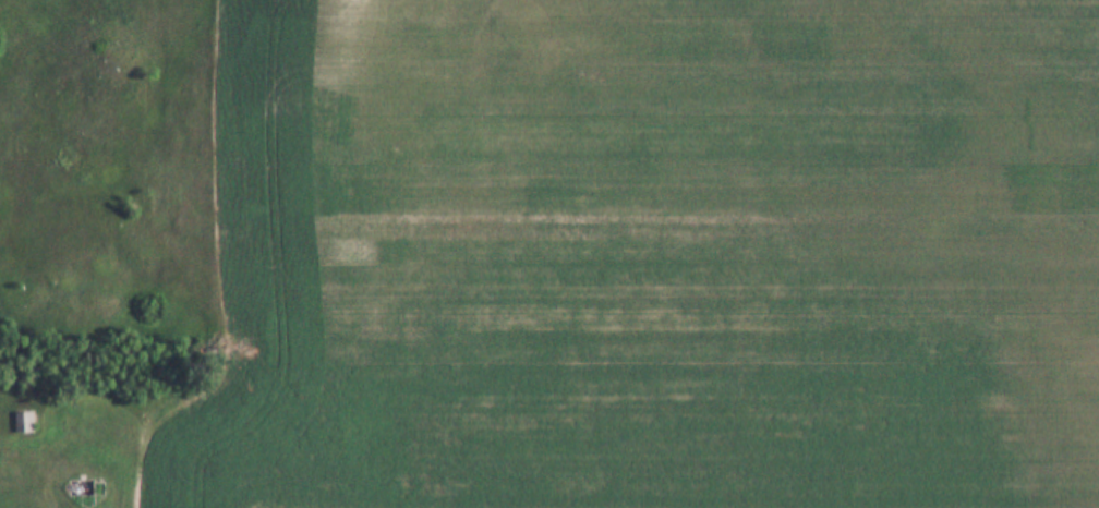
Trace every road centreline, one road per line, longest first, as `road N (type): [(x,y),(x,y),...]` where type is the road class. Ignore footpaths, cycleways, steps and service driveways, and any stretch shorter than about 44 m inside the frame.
road 1 (track): [(142,507),(147,427),(161,403),(208,367),(221,338),(215,0)]

